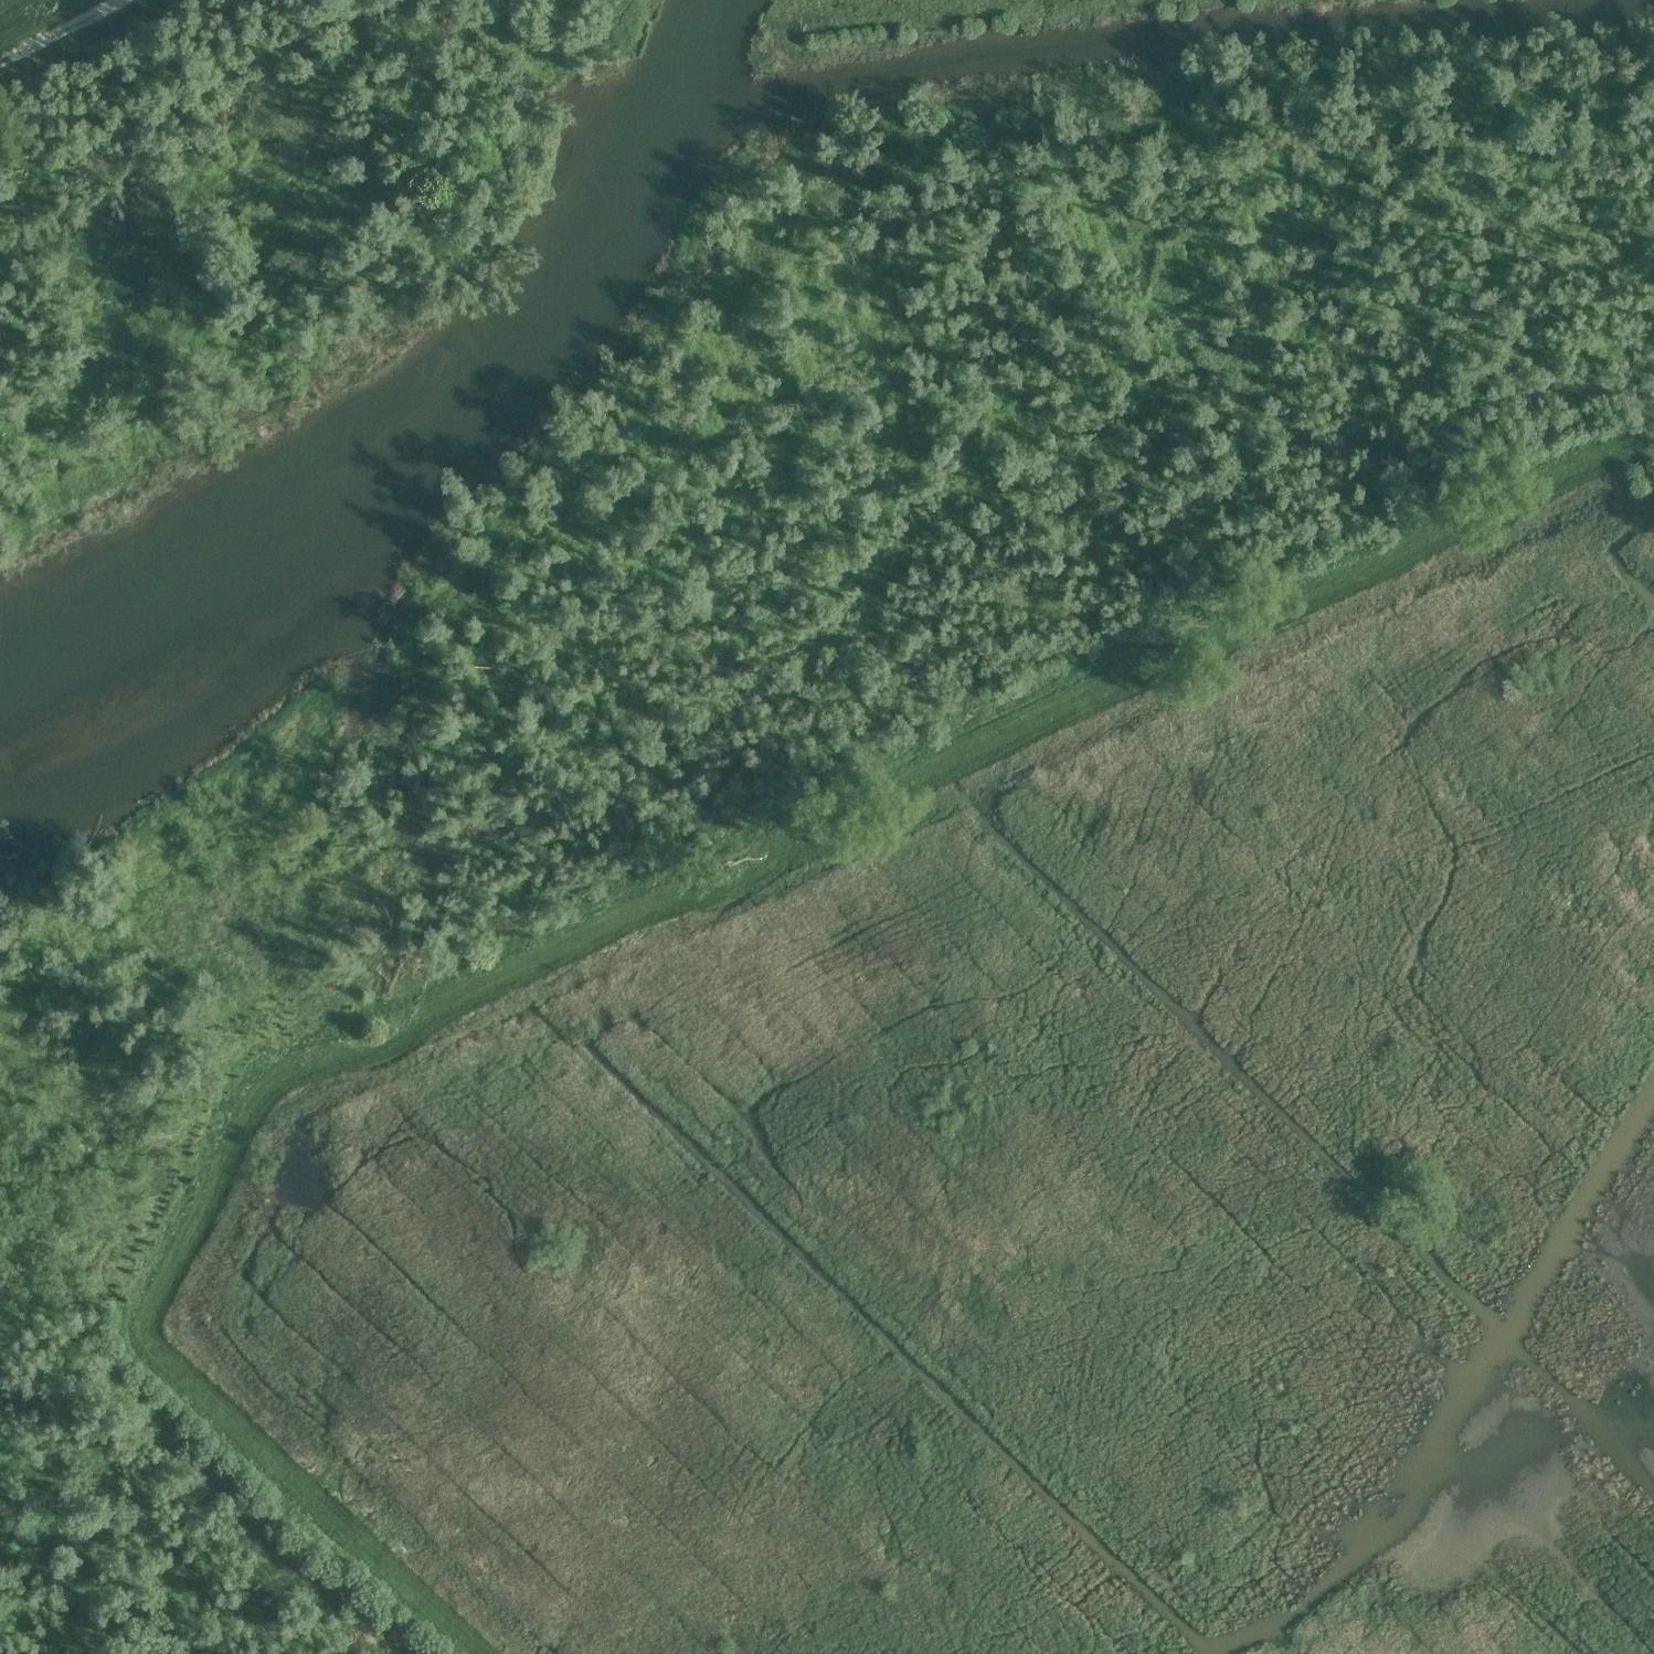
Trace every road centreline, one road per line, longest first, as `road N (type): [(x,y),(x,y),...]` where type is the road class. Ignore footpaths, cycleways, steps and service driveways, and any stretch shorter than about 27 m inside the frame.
road 1 (track): [(0,64),(122,0)]

